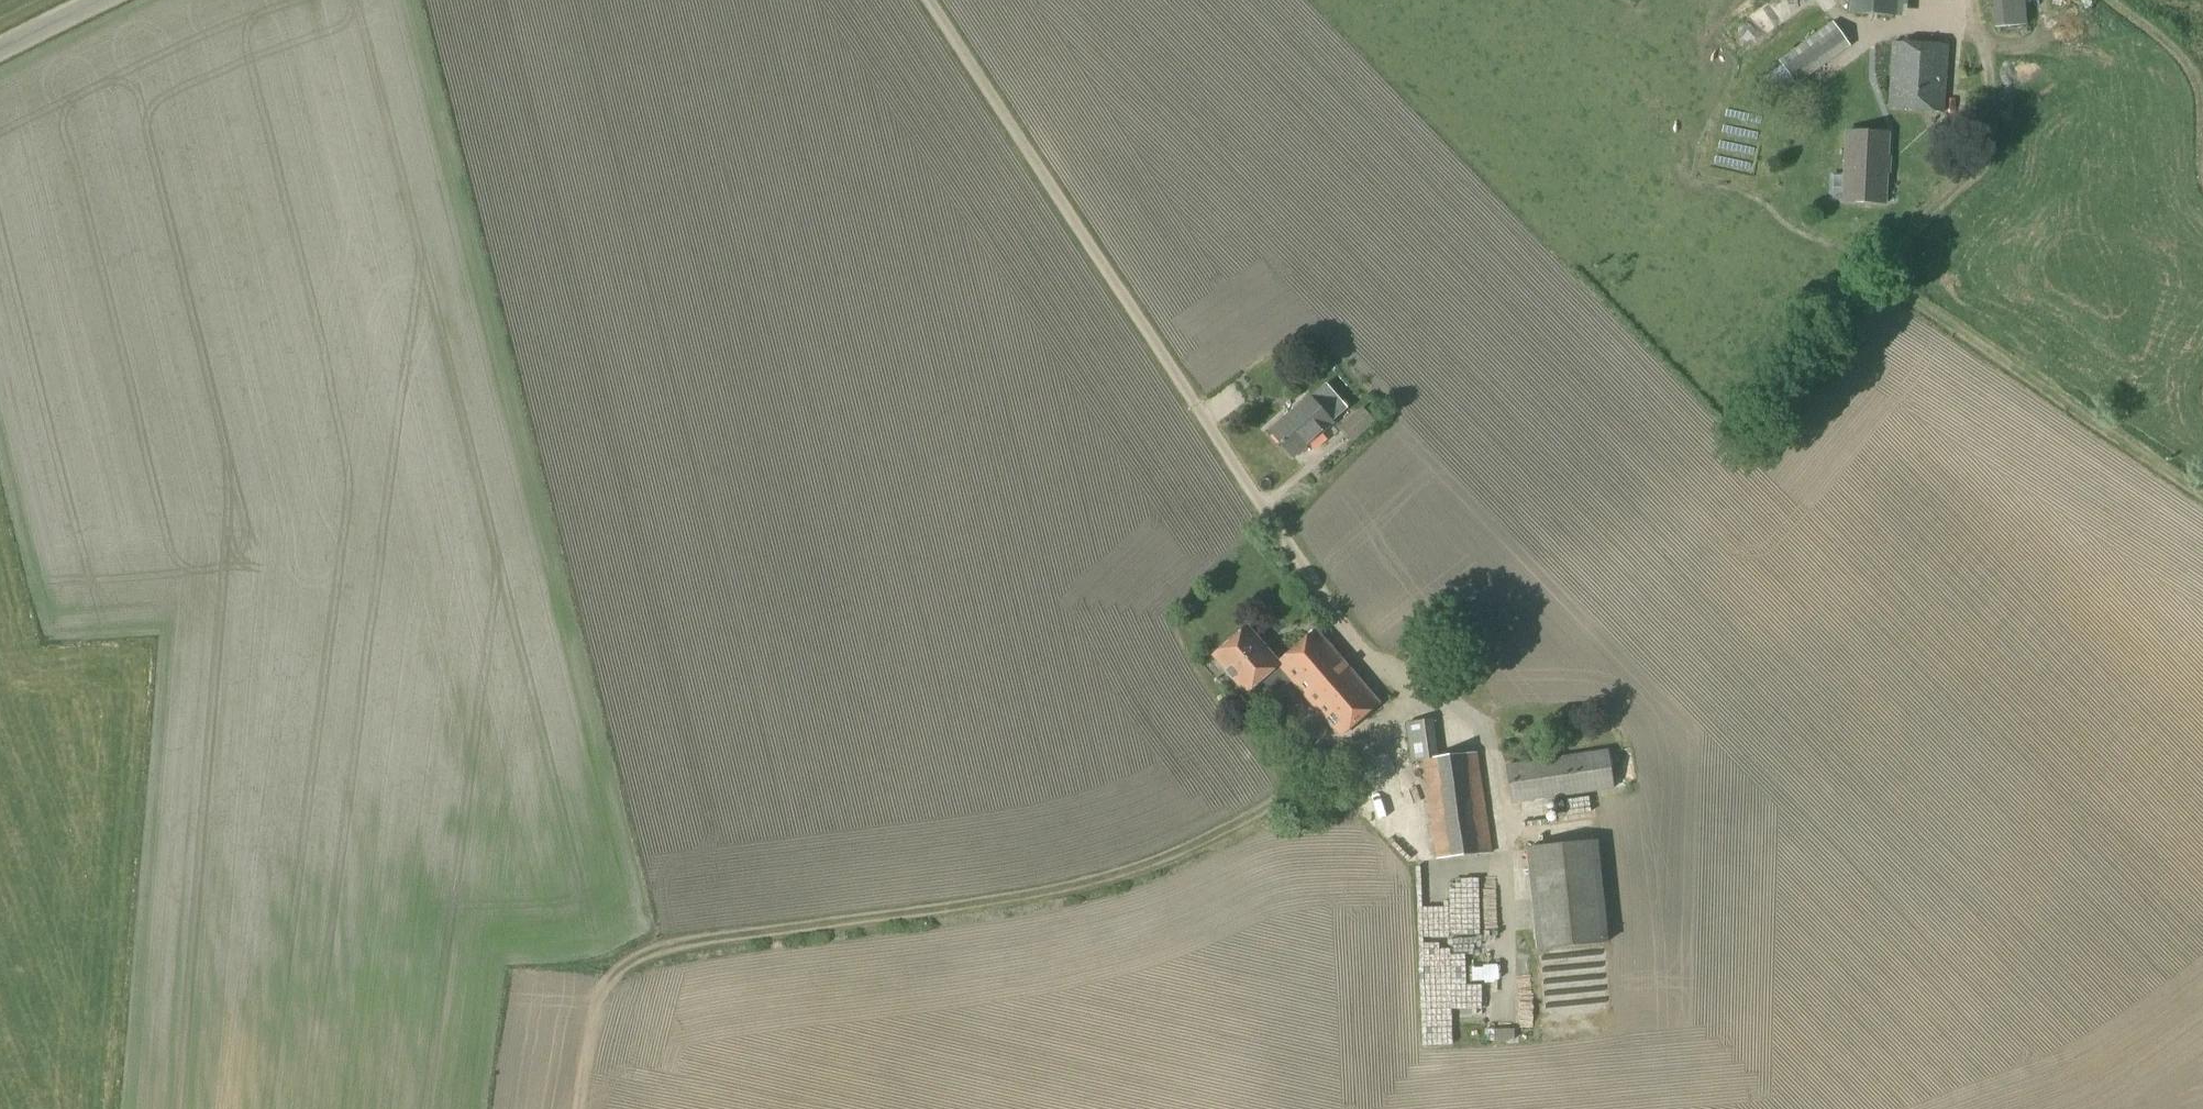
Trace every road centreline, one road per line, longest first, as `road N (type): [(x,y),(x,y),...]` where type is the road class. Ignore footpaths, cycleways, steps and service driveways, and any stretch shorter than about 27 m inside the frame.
road 1 (track): [(2202,491),(1910,297),(1905,239),(1991,160),(1976,0)]

